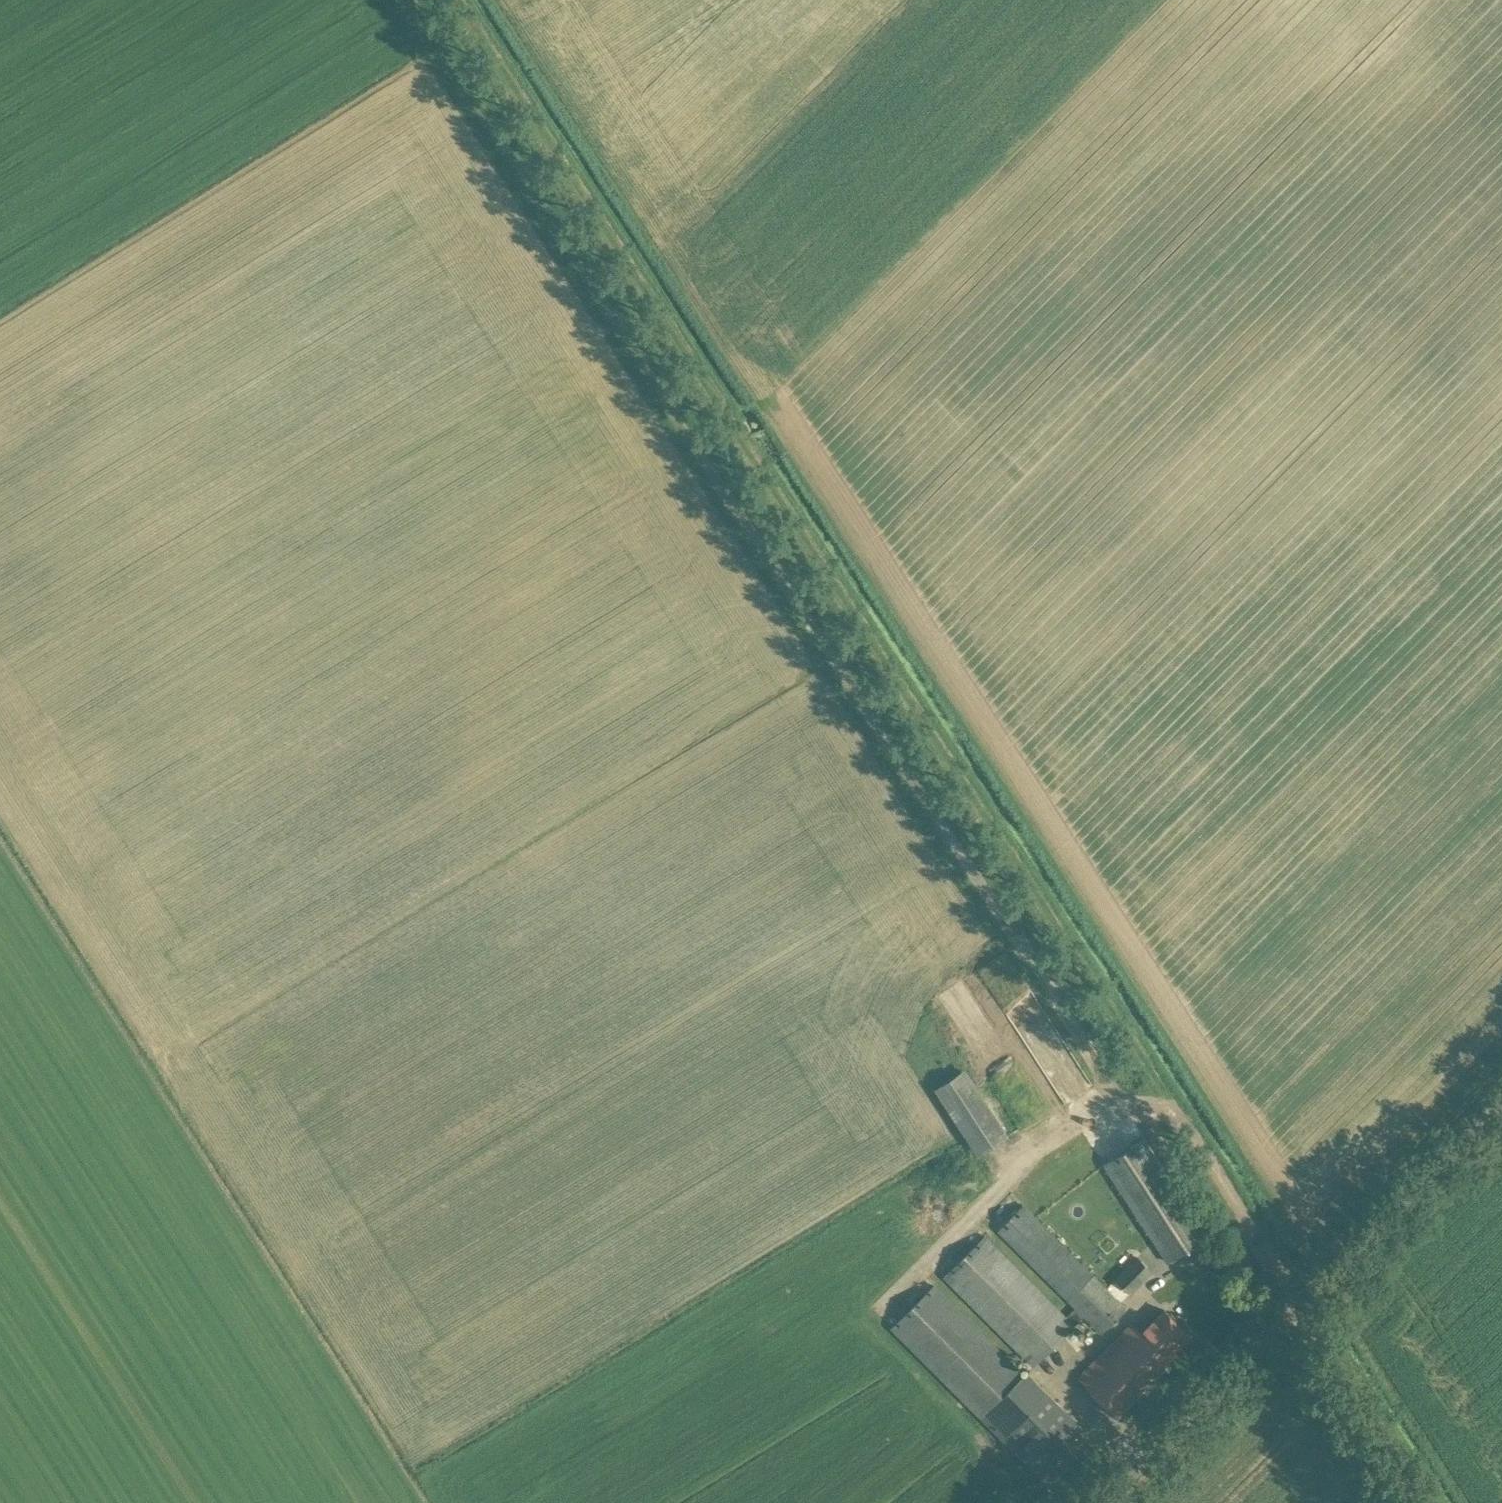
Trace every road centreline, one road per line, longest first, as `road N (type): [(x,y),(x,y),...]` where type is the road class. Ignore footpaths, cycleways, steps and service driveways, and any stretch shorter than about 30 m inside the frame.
road 1 (unclassified): [(1104,1502),(1501,1098)]

